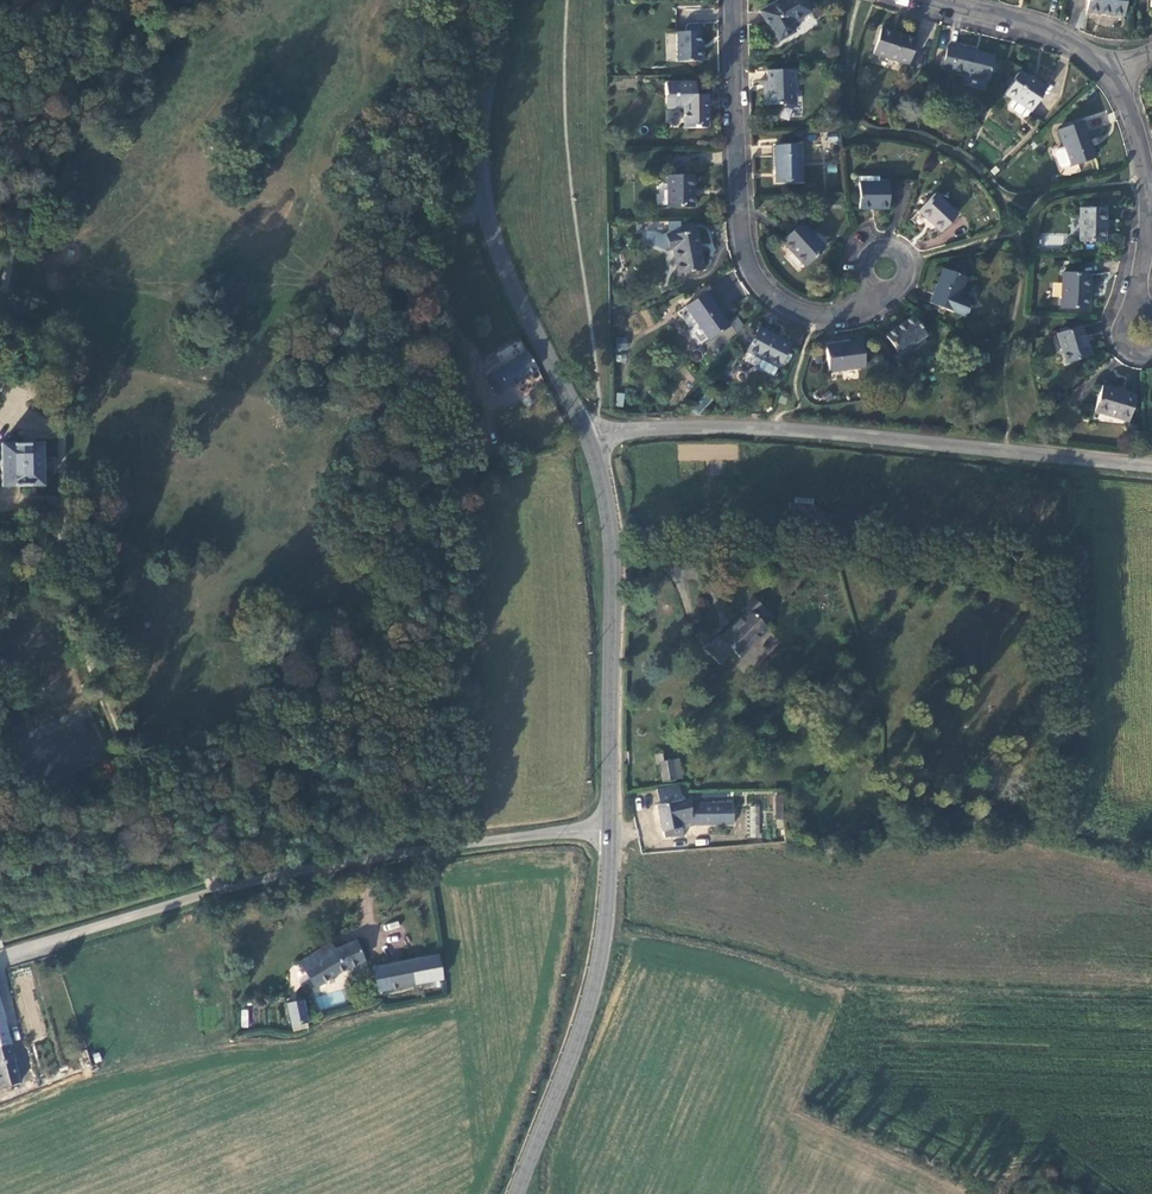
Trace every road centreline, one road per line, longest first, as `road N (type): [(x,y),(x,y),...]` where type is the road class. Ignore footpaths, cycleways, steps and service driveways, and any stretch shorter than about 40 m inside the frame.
road 1 (unclassified): [(610,831),(429,848),(231,886),(0,957)]
road 2 (unclassified): [(1151,466),(778,428),(642,429),(589,439)]
road 3 (secondary): [(503,0),(481,104),(485,212),(505,271),(589,439)]
road 4 (residential): [(735,0),(738,164),(752,270),(779,299),(817,317),(851,312),(881,295)]
road 5 (secondary): [(589,439),(612,547),(610,831)]
road 6 (secondary): [(610,831),(596,979),(517,1193)]
road 7 (residential): [(1113,70),(1146,177),(1139,303)]
road 8 (track): [(485,212),(443,227),(429,254),(431,278),(474,370)]
road 9 (residential): [(936,0),(1046,29),(1113,70)]
road 10 (residential): [(881,295),(906,276),(900,251),(874,249),(863,260),(868,288)]

